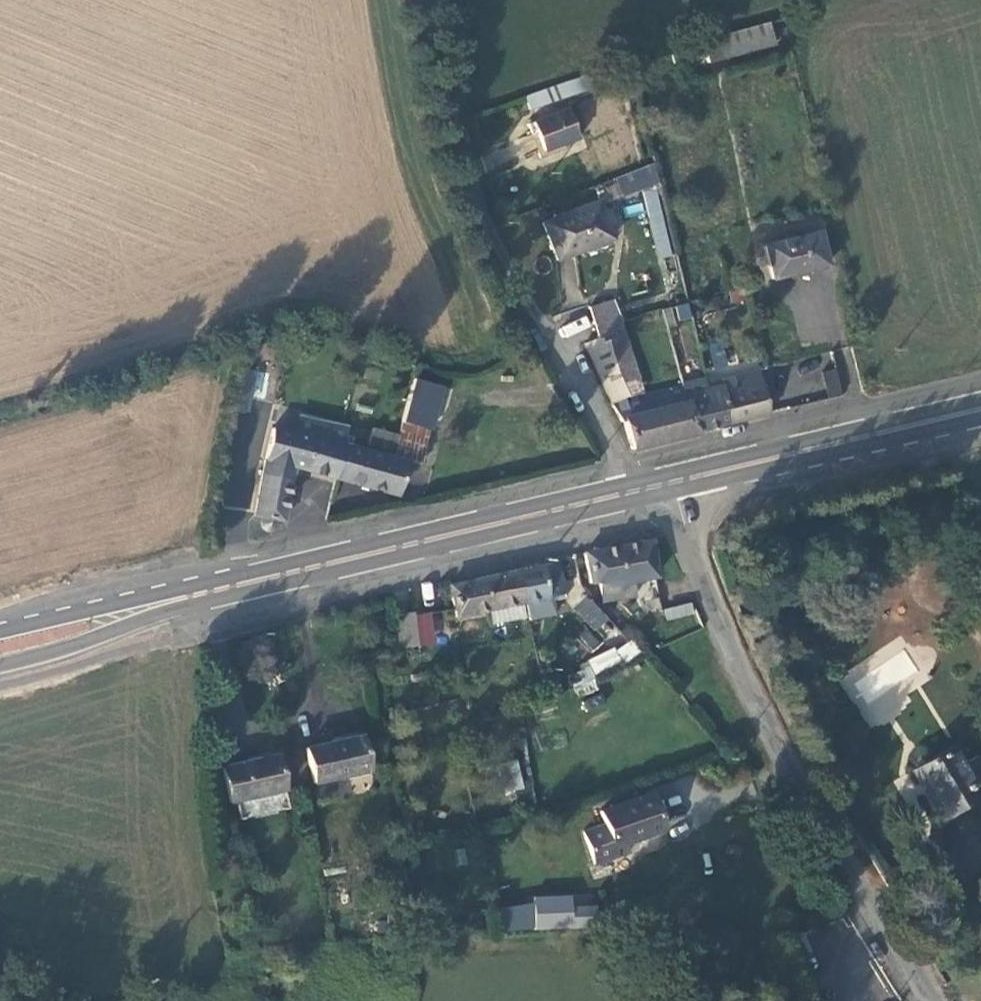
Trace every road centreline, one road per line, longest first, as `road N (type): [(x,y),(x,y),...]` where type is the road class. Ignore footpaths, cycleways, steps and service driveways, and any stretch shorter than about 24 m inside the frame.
road 1 (secondary): [(0,641),(650,487)]
road 2 (unclassified): [(934,1000),(798,779),(730,646),(678,498),(650,487)]
road 3 (unclassified): [(460,136),(473,187),(529,307),(619,466),(650,487)]
road 4 (secondary): [(650,487),(980,408)]

